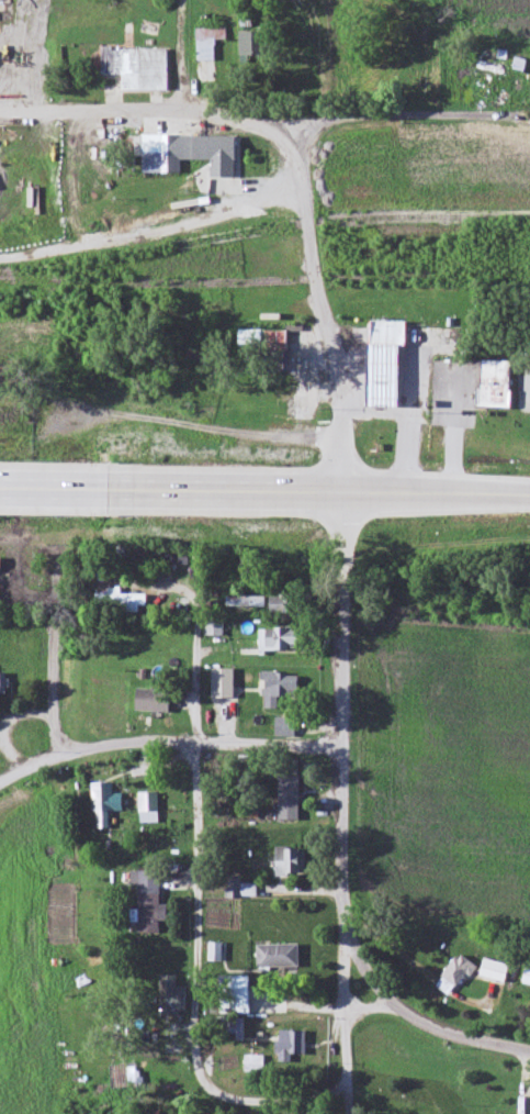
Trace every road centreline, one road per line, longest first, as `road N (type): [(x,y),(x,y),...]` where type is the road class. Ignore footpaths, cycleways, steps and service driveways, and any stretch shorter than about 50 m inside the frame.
road 1 (tertiary): [(346,928),(349,491),(300,168),(269,127)]
road 2 (residential): [(0,119),(160,114),(269,127),(408,115),(529,116)]
road 3 (residential): [(200,744),(196,1043),(204,1085),(279,1101),(346,1090)]
road 4 (tertiary): [(0,785),(88,749),(345,746)]
road 5 (primary): [(349,491),(111,484)]
road 6 (tertiary): [(346,928),(381,994),(399,1009),(429,1027),(529,1052)]
road 7 (residential): [(57,757),(57,532)]
road 8 (residential): [(200,744),(194,537)]
road 9 (residential): [(346,1113),(346,928)]
road 10 (primary): [(529,494),(349,491)]

